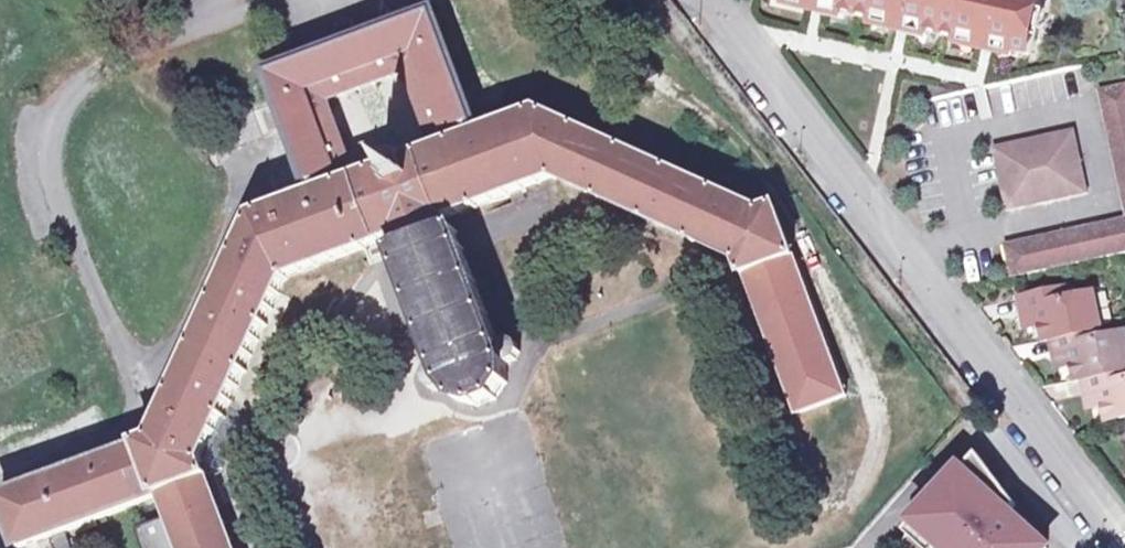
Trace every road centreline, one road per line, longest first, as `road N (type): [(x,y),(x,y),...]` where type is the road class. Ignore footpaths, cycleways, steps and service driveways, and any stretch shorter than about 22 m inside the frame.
road 1 (residential): [(700,0),(1124,537)]

